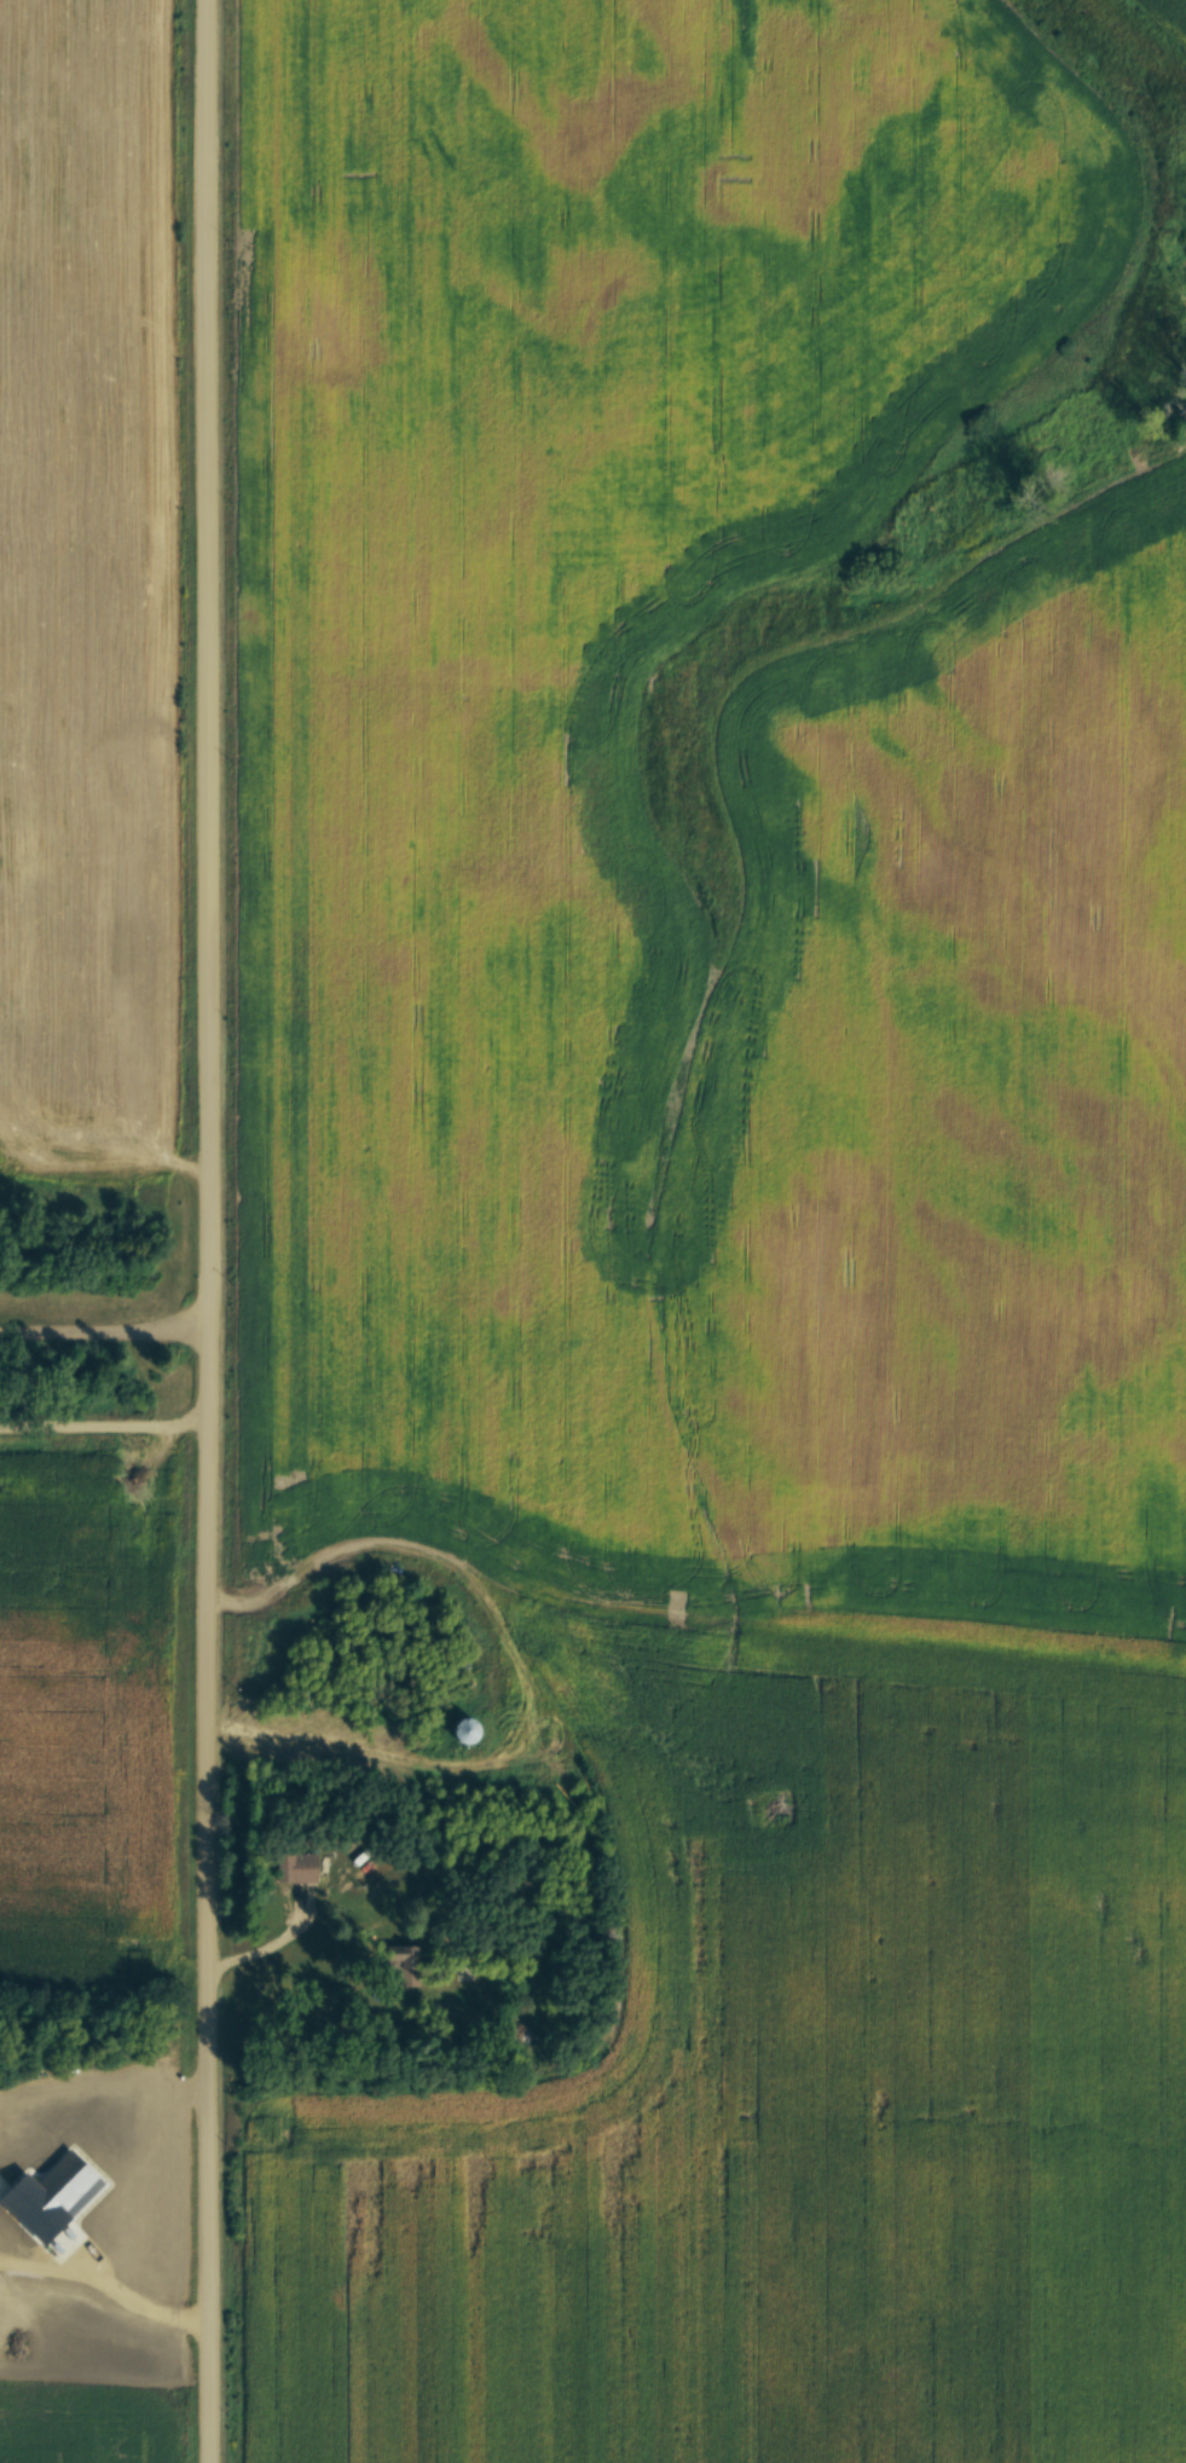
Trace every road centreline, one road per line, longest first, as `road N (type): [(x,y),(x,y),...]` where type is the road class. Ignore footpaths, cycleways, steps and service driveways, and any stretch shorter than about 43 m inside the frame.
road 1 (residential): [(215,0),(216,2462)]

